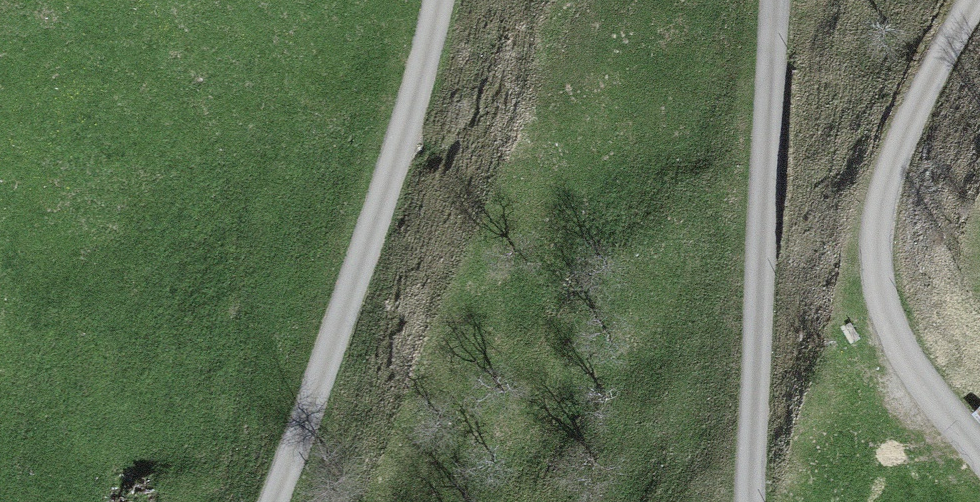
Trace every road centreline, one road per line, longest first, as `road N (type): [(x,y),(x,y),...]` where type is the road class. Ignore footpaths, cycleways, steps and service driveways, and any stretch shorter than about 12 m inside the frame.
road 1 (unclassified): [(447,0),(412,135),(278,501)]
road 2 (unclassified): [(750,501),(781,0)]
road 3 (unclassified): [(970,0),(925,76),(883,196),(875,243),(880,285),(911,366),(979,450)]

